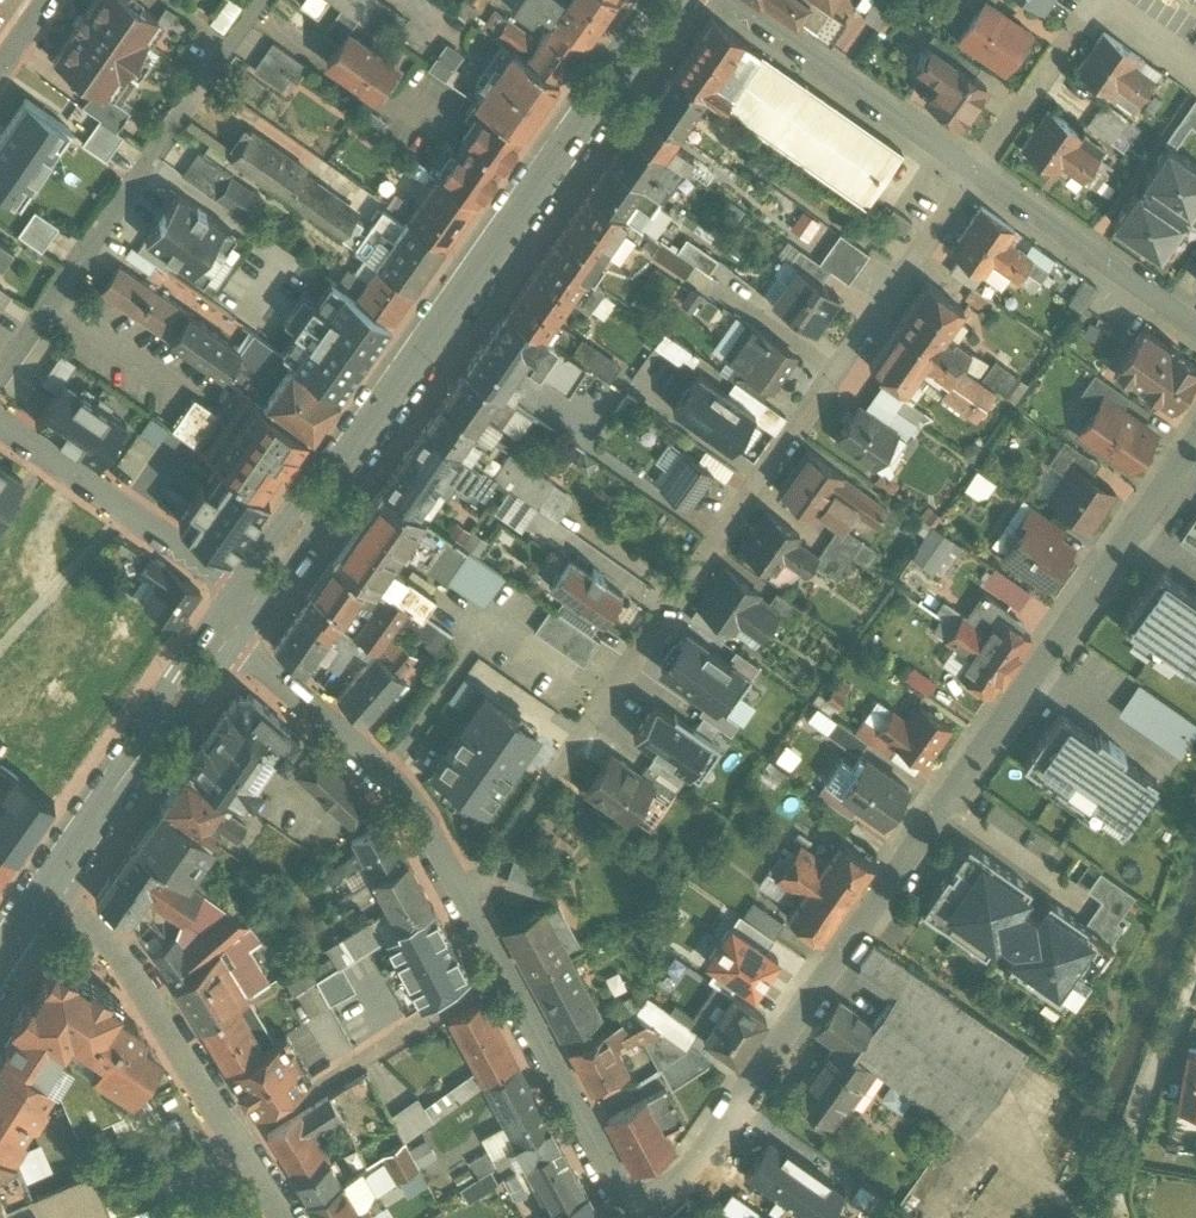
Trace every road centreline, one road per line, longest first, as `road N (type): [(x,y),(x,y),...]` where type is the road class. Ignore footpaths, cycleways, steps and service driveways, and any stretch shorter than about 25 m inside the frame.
road 1 (residential): [(1195,425),(689,1162),(621,1197)]
road 2 (residential): [(458,903),(720,520),(984,161)]
road 3 (tertiary): [(247,599),(669,0)]
road 4 (residential): [(260,0),(0,379)]
road 5 (residential): [(221,637),(385,778),(421,827),(458,903)]
road 6 (residential): [(57,875),(114,938),(237,1135)]
road 7 (residential): [(237,1135),(496,973)]
road 8 (residential): [(0,425),(247,599)]
road 9 (residential): [(741,0),(984,161)]
road 10 (tertiary): [(57,875),(221,637)]
road 11 (residential): [(984,161),(1195,308)]
road 12 (residential): [(496,973),(621,1197)]
road 13 (residential): [(984,161),(1096,0)]

